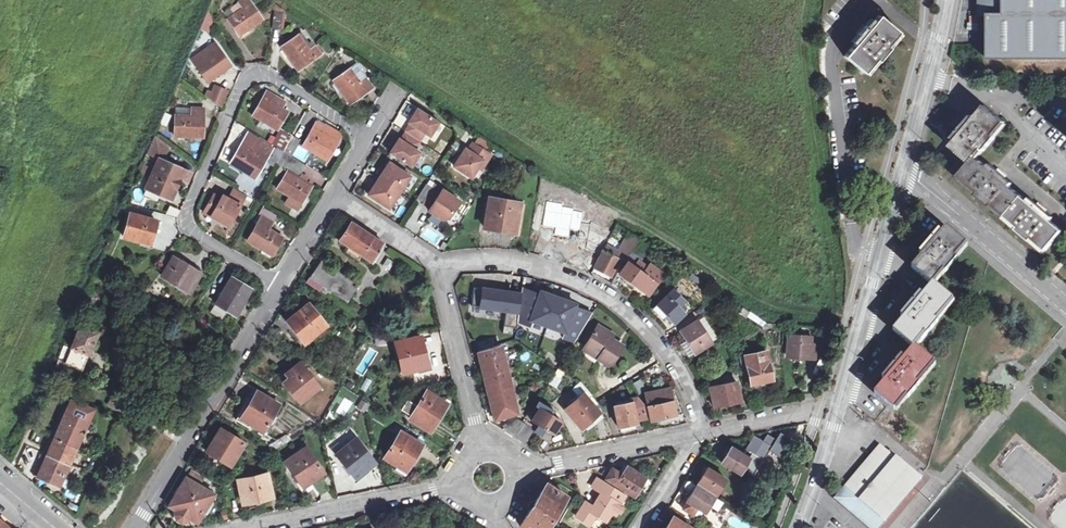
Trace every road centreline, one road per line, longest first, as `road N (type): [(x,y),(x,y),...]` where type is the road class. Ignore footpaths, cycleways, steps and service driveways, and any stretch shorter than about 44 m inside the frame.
road 1 (residential): [(370,138),(268,73),(242,84),(186,223),(280,282)]
road 2 (tertiary): [(903,170),(798,527)]
road 3 (residential): [(699,431),(687,388),(664,349),(588,284),(491,262),(436,264)]
road 4 (residential): [(280,282),(137,527)]
road 5 (residential): [(468,485),(256,527)]
road 6 (unclassified): [(903,170),(1065,307)]
road 7 (residential): [(485,456),(436,264)]
road 8 (residential): [(511,473),(699,431)]
road 9 (residential): [(929,78),(1001,100),(1065,102)]
road 10 (residential): [(436,264),(333,197)]

